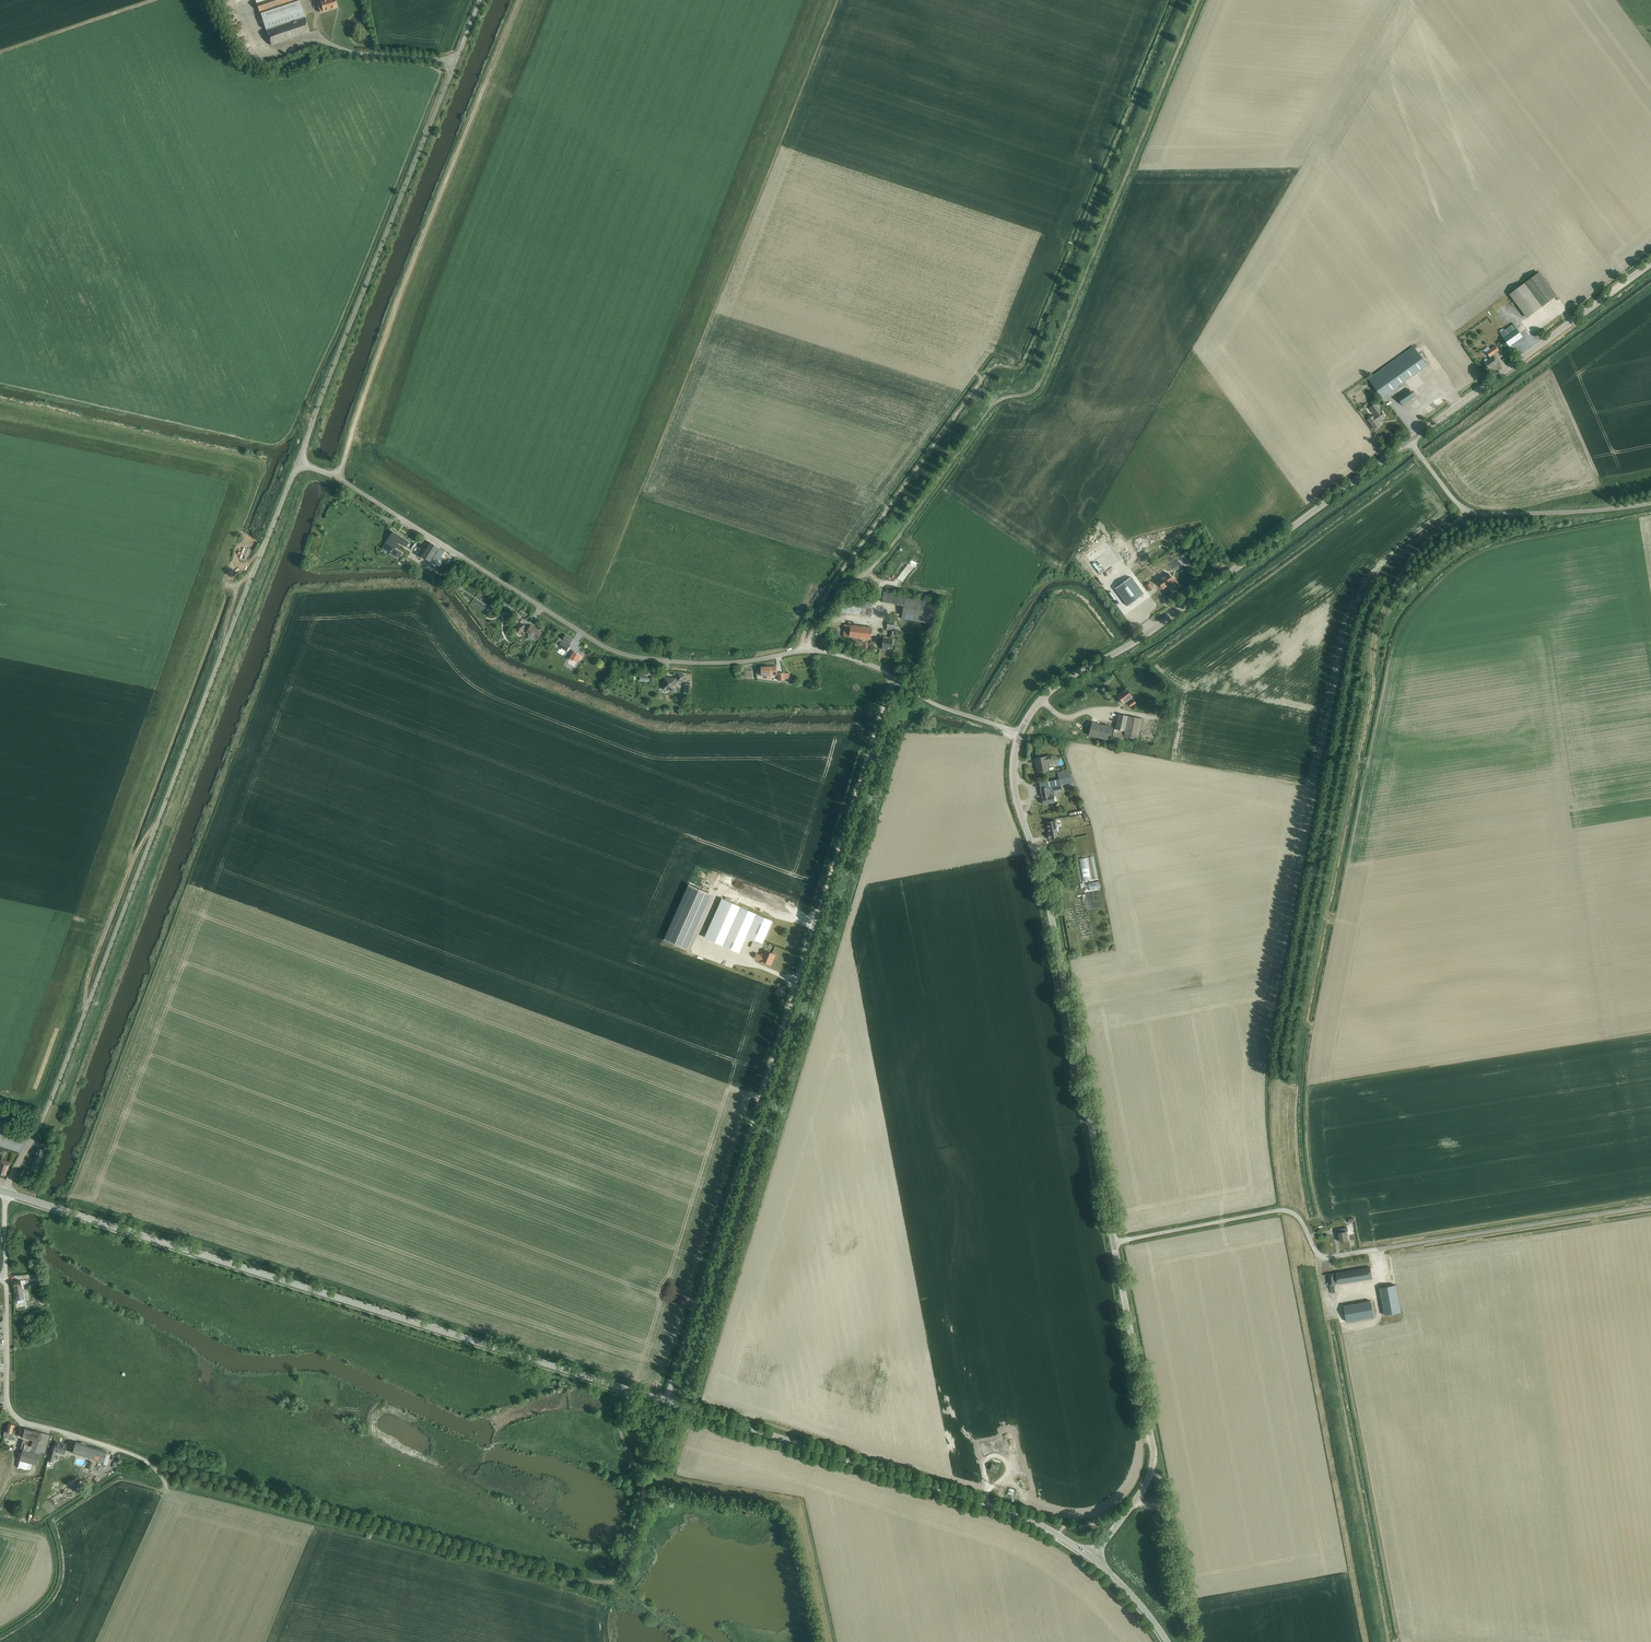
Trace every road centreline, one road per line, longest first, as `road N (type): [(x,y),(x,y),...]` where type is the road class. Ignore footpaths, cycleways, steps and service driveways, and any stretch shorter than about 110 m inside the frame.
road 1 (unclassified): [(7,1192),(298,463)]
road 2 (track): [(1196,0),(1038,385),(992,403),(872,567),(832,602),(808,650)]
road 3 (unclassified): [(666,1402),(896,679)]
road 4 (tertiary): [(666,1402),(7,1192)]
road 5 (track): [(792,652),(846,562),(989,366),(1026,362),(1134,98)]
road 6 (unclassified): [(896,679),(808,650),(697,665),(622,654),(340,479),(298,463)]
road 7 (track): [(645,1495),(615,1581),(600,1584),(180,1475),(119,1451)]
road 8 (tertiary): [(1020,733),(1013,779),(1046,891),(1113,1242)]
road 9 (track): [(340,479),(396,306),(519,0)]
road 10 (unclassified): [(298,463),(481,0)]
road 11 (tertiary): [(1020,733),(1052,689),(1136,641),(1409,440)]
road 12 (tertiary): [(1092,1559),(1024,1518),(666,1402)]
road 13 (tertiary): [(1409,440),(1650,263)]
road 14 (unclassified): [(1113,1242),(1283,1210),(1300,1220),(1324,1257),(1378,1250)]
road 15 (track): [(1650,1207),(1378,1250)]
road 16 (unclassified): [(1409,440),(1453,500),(1475,513),(1650,505)]
road 17 (tertiary): [(1113,1242),(1153,1453),(1132,1506)]
road 18 (track): [(645,1495),(786,1524),(813,1641)]
road 19 (unclassified): [(119,1451),(11,1412),(6,1279)]
road 20 (track): [(87,1005),(85,981),(135,851),(151,837)]
road 21 (unclassified): [(1020,733),(896,679)]

